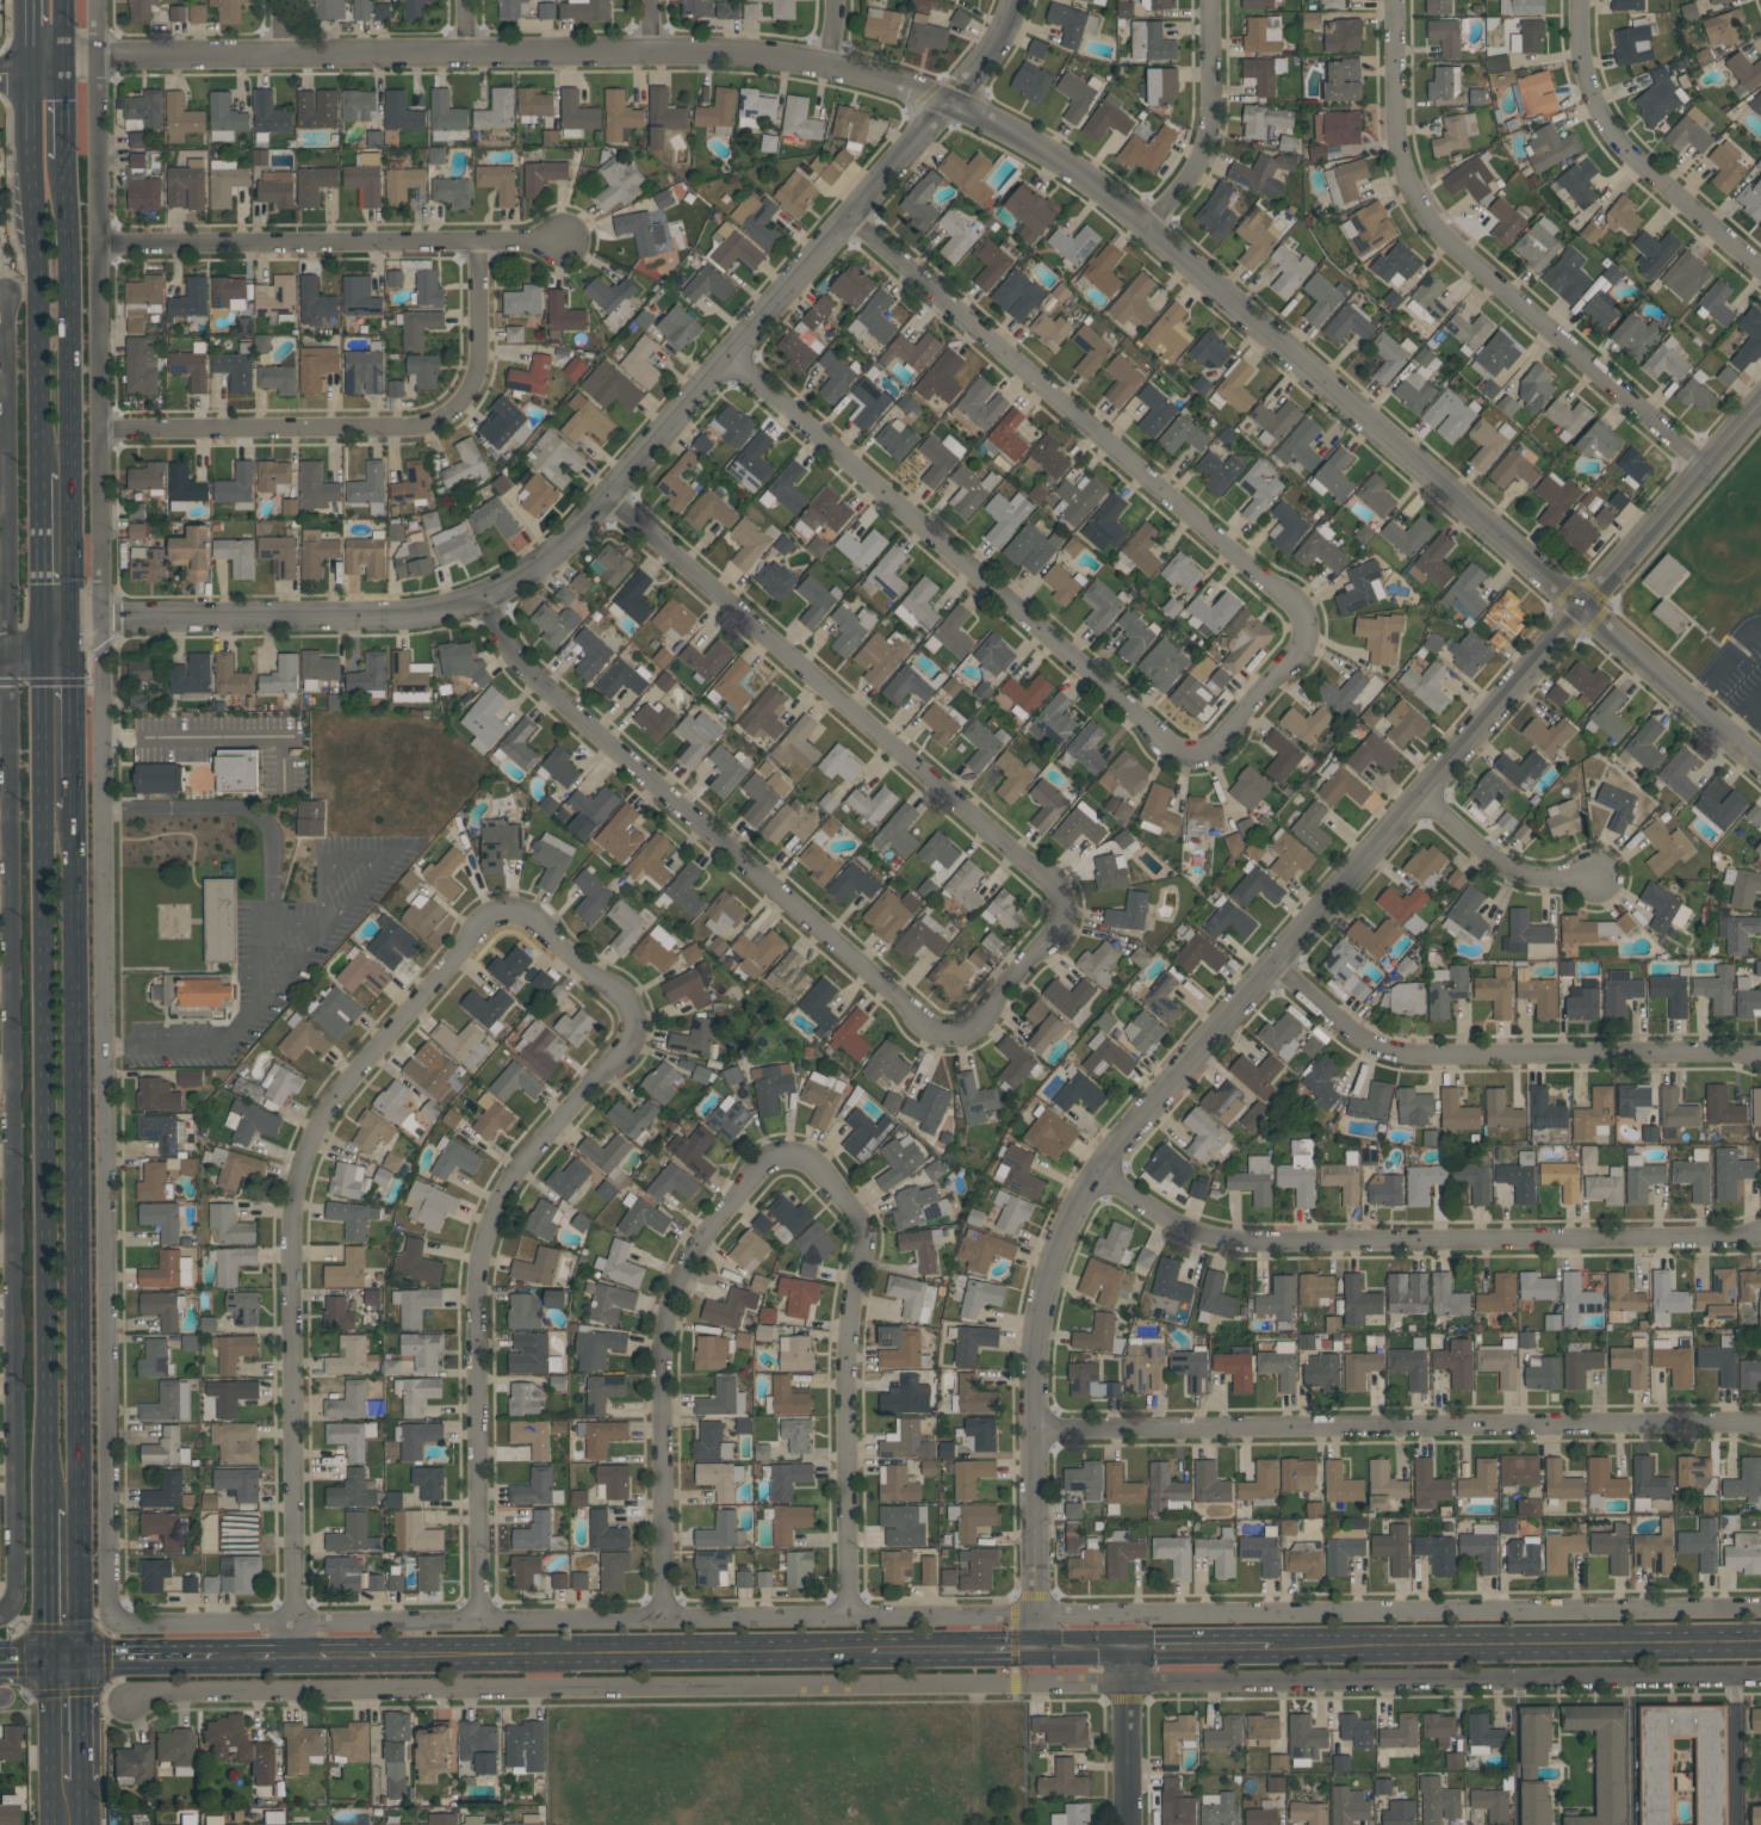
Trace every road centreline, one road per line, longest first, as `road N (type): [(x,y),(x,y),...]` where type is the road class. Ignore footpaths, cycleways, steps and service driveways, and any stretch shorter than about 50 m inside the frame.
road 1 (residential): [(101,54),(652,52),(831,64),(949,99),(1096,184),(1760,762)]
road 2 (residential): [(1760,1605),(147,1619),(116,1604)]
road 3 (residential): [(485,1616),(482,1310),(494,1219),(534,1149),(631,1046),(634,1017),(614,988),(531,916),(510,914),(475,935),(336,1099),(305,1164),(296,1214),(298,1660)]
road 4 (residential): [(1760,1681),(166,1694),(136,1701)]
road 5 (residential): [(1760,405),(1098,1175),(1052,1269),(1037,1433),(1042,1653)]
road 6 (residential): [(608,496),(1058,889),(1059,929),(980,1022),(956,1032),(929,1025),(532,673),(484,596)]
road 7 (residential): [(851,215),(1297,604),(1308,641),(1300,654),(1216,746),(1186,750),(1171,743),(731,353)]
road 8 (residential): [(5,1614),(17,1596),(6,298)]
road 9 (residential): [(1017,0),(991,50),(553,556),(484,596),(408,617),(38,620)]
road 10 (residential): [(851,1614),(847,1386),(867,1231),(808,1157),(790,1153),(756,1170),(700,1244),(664,1343),(670,1616)]
road 11 (primary): [(38,620),(44,1509)]
road 12 (primary): [(80,1659),(73,808)]
road 13 (residential): [(1760,1420),(1037,1433)]
road 14 (residential): [(1098,1175),(1215,1235),(1760,1240)]
road 15 (residential): [(1397,0),(1402,146),(1420,205),(1707,464)]
road 16 (secondary): [(298,1660),(866,1656)]
road 17 (residential): [(103,426),(414,426),(457,415),(475,383),(483,242)]
road 18 (residential): [(1275,964),(1352,1033),(1395,1052),(1760,1052)]
road 19 (primary): [(70,661),(68,157)]
road 20 (tertiary): [(1273,1651),(1760,1644)]
road 21 (residential): [(100,237),(562,247)]
road 22 (primary): [(26,68),(37,471)]
road 23 (residential): [(1582,0),(1588,70),(1614,130),(1636,160),(1760,265)]
road 24 (residential): [(1213,0),(1215,129),(1203,159),(1149,229)]
road 25 (residential): [(1425,794),(1509,870),(1550,879),(1601,877)]
road 26 (secondary): [(866,1656),(1042,1653)]
road 27 (residential): [(1129,1652),(1133,1824)]
road 28 (secondary): [(45,1658),(217,1660)]
road 29 (primary): [(45,1658),(48,1824)]
road 30 (primary): [(37,471),(38,620)]
road 31 (primary): [(44,1509),(45,1658)]
road 32 (primary): [(73,808),(70,661)]
road 33 (tertiary): [(1129,1652),(1273,1651)]
road 34 (primary): [(82,1781),(80,1659)]

